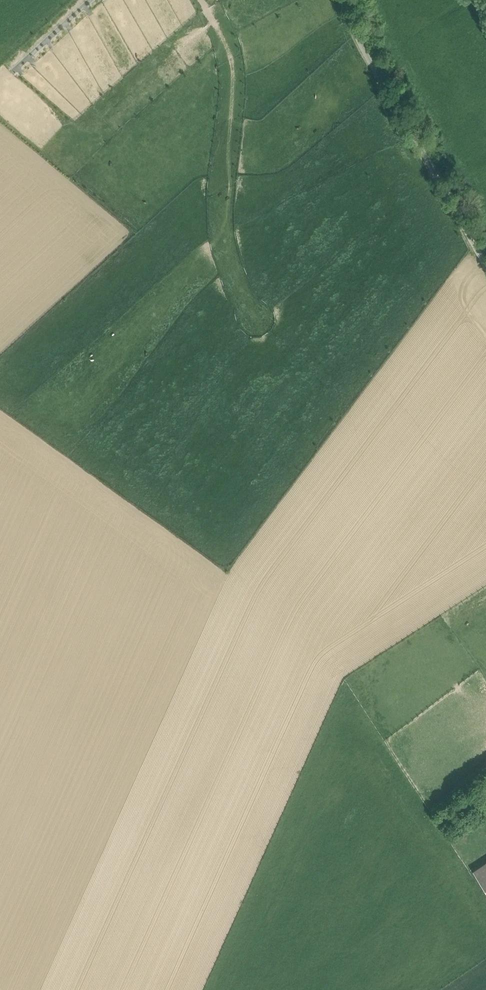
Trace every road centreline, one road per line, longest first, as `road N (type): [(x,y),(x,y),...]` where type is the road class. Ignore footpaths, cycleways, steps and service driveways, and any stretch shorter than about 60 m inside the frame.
road 1 (residential): [(485,268),(339,0)]

